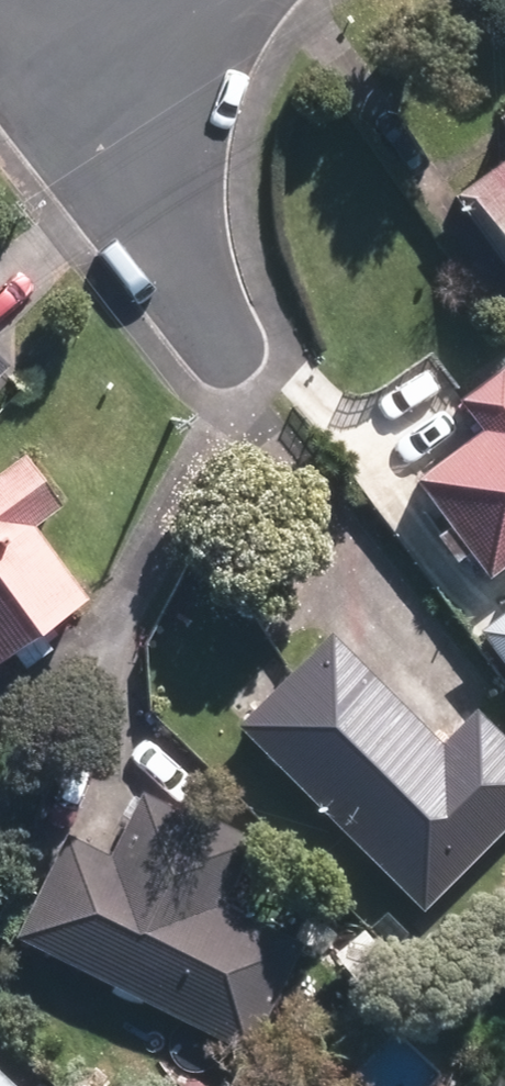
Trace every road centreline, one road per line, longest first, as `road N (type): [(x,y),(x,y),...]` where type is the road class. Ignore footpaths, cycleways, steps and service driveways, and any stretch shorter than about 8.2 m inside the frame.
road 1 (residential): [(54,87),(242,336)]
road 2 (residential): [(189,0),(54,87)]

